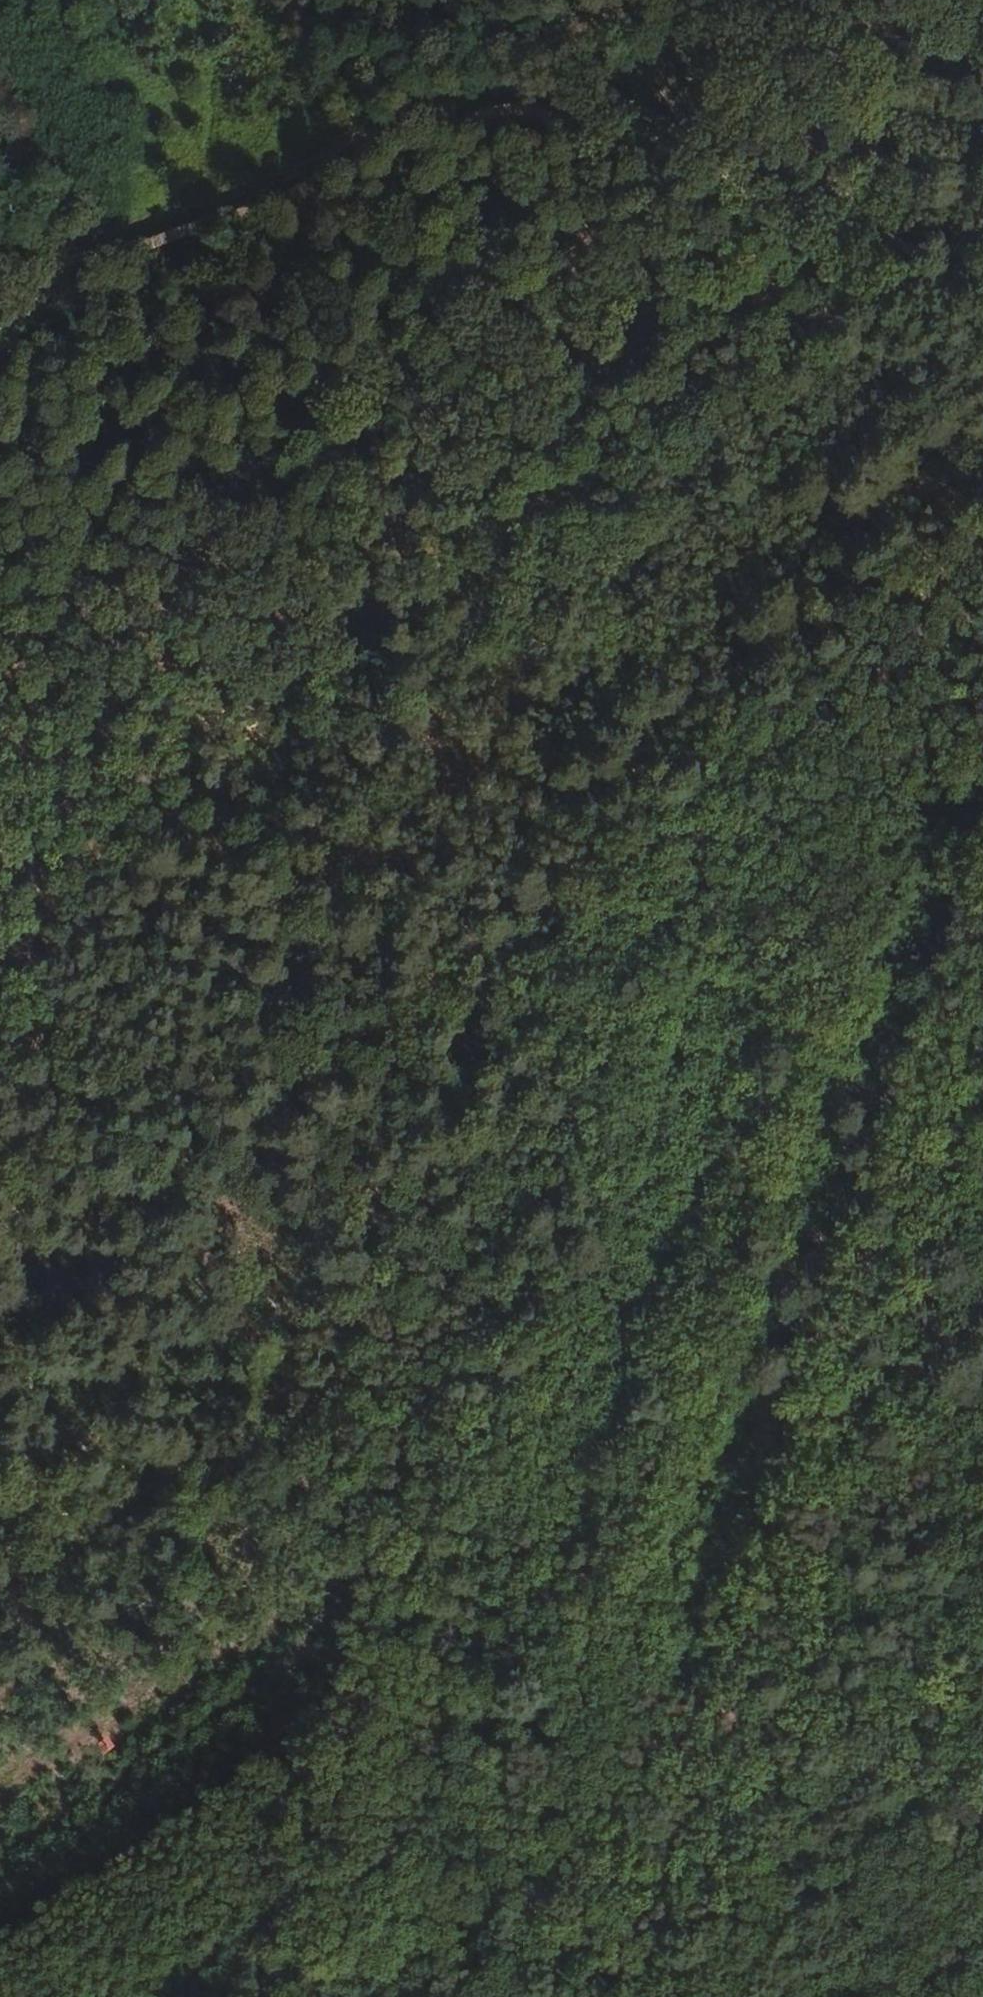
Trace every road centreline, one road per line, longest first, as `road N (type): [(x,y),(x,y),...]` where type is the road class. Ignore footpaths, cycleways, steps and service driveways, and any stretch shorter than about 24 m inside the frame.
road 1 (track): [(0,231),(78,232),(154,215),(415,111),(505,92),(582,102),(680,146),(763,196),(867,240),(982,310)]
road 2 (track): [(600,1996),(756,1698),(982,1760)]

